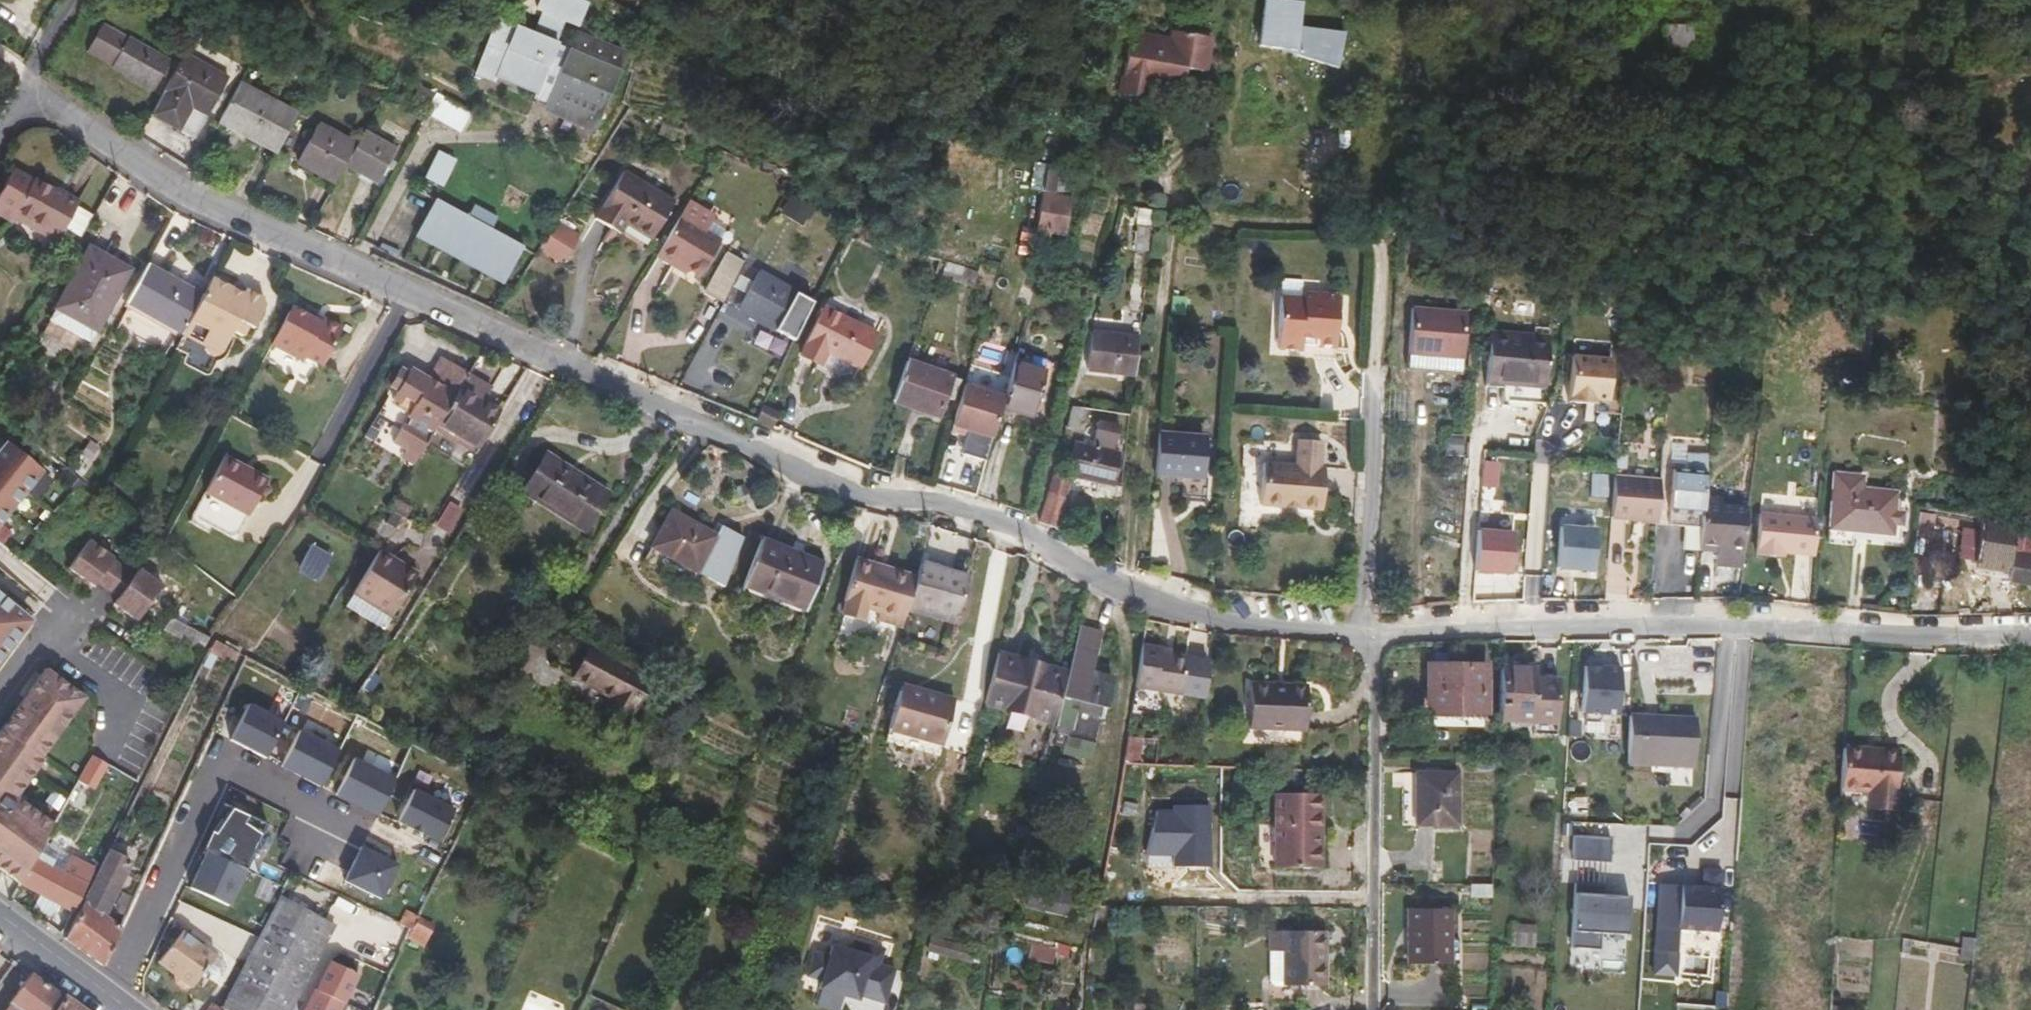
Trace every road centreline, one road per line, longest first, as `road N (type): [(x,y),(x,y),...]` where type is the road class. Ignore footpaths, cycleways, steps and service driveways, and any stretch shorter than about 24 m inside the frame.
road 1 (residential): [(2030,639),(1370,635),(1198,619),(1145,600),(1025,535),(940,506),(870,502),(287,244),(195,199),(31,77)]
road 2 (secondary): [(0,921),(122,1009)]

